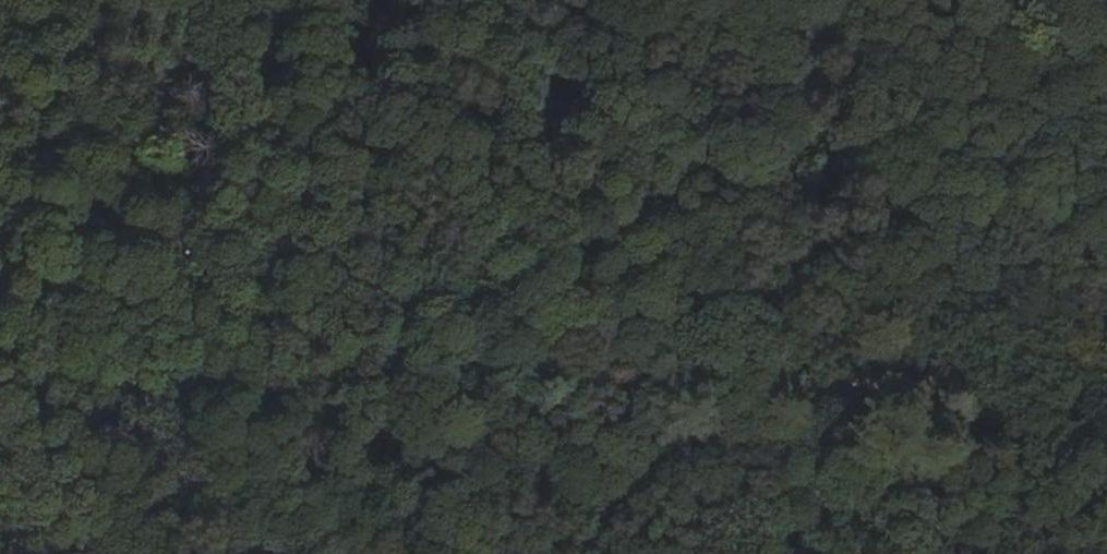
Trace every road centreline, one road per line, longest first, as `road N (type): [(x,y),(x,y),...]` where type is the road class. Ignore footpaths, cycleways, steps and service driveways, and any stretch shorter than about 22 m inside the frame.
road 1 (track): [(474,388),(875,390)]
road 2 (track): [(147,392),(474,388)]
road 3 (track): [(875,390),(1106,391)]
road 4 (track): [(0,388),(147,392)]

